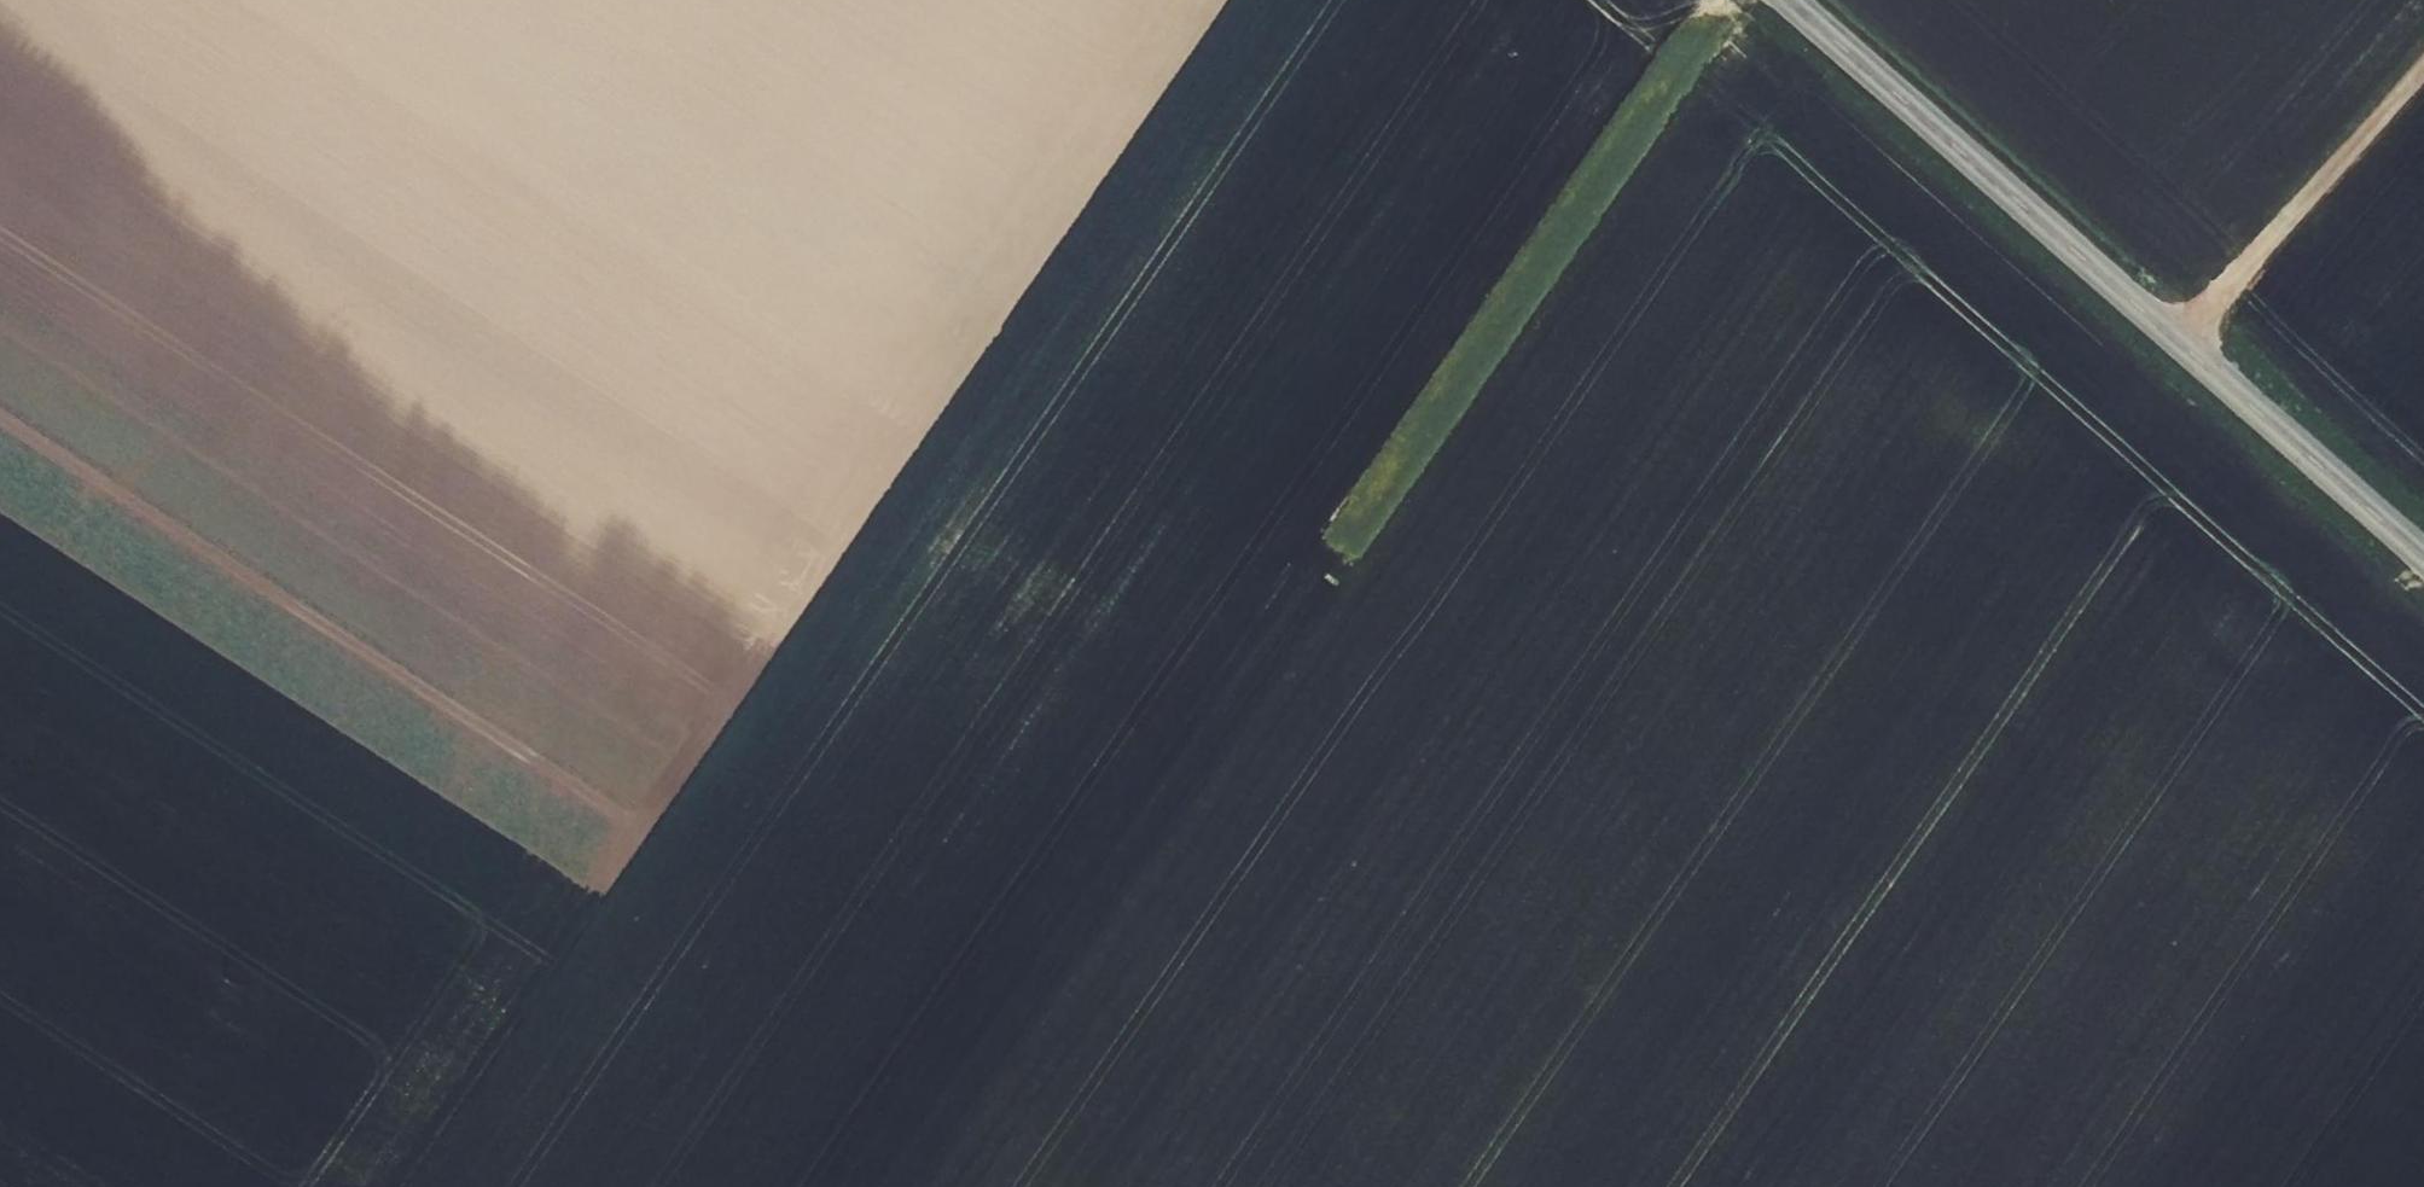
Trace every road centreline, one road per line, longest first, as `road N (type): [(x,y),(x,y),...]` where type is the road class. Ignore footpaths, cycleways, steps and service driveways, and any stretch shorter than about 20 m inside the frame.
road 1 (tertiary): [(1787,0),(2423,559)]
road 2 (track): [(2423,61),(2177,342)]

